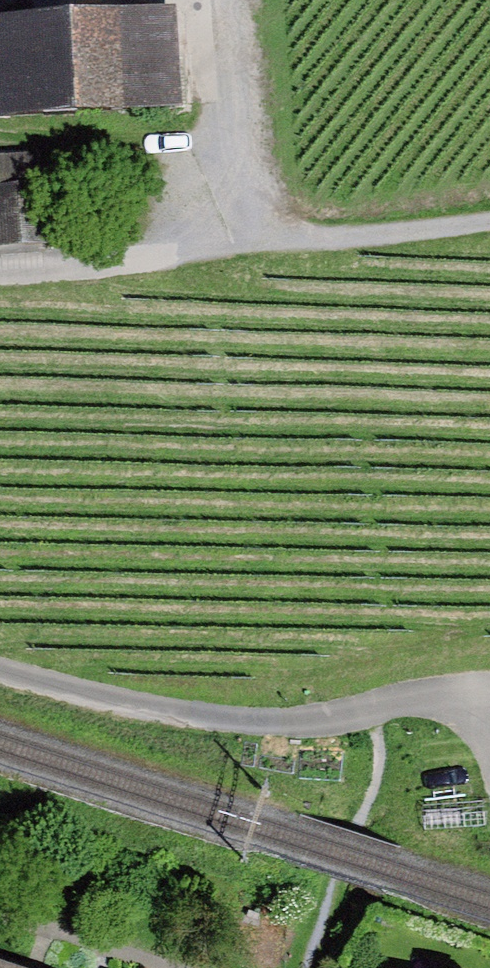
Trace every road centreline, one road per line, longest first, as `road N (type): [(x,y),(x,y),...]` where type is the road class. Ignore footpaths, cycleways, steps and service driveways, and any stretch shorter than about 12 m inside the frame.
road 1 (track): [(0,271),(489,221)]
road 2 (track): [(0,674),(229,726),(383,706)]
road 3 (track): [(220,0),(249,242)]

